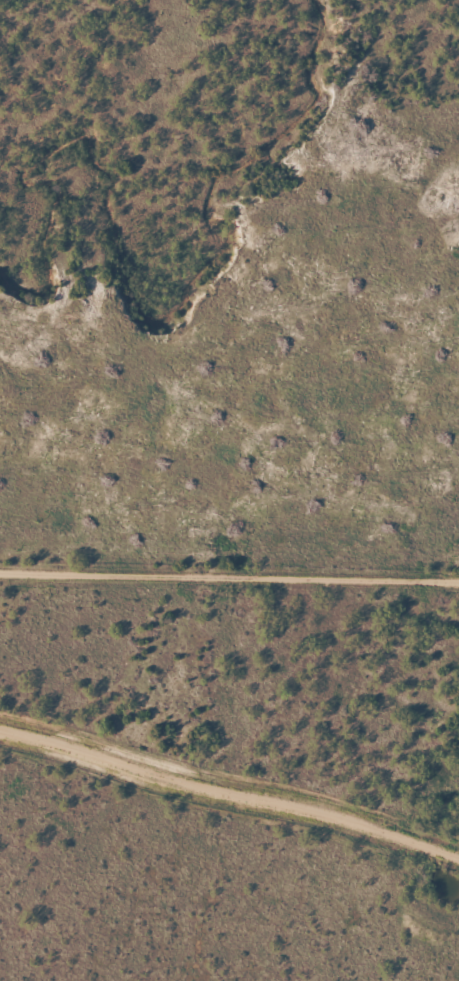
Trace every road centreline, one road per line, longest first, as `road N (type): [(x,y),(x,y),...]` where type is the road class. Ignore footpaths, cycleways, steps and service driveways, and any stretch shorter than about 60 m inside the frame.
road 1 (residential): [(458,891),(274,843),(0,753)]

